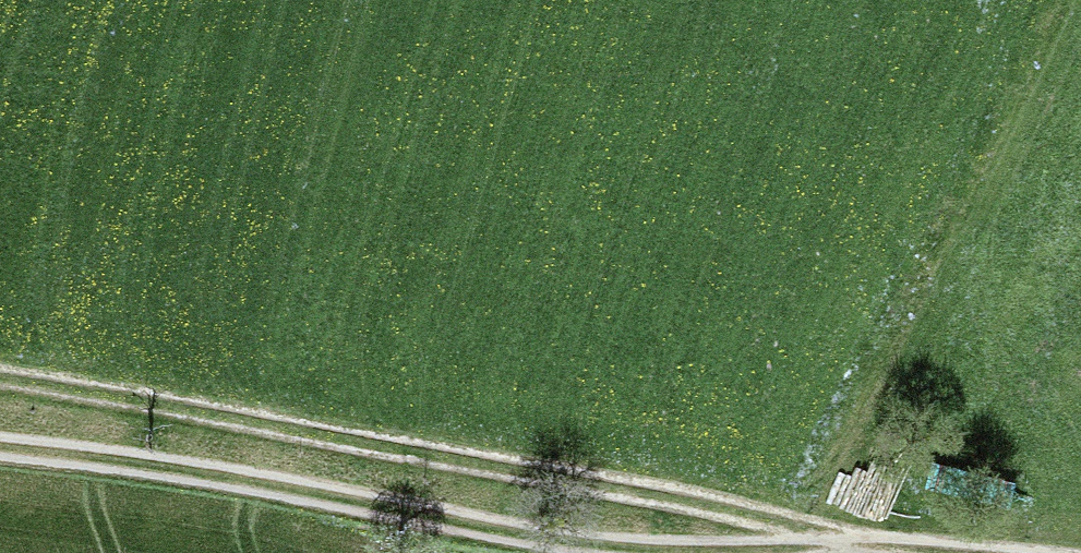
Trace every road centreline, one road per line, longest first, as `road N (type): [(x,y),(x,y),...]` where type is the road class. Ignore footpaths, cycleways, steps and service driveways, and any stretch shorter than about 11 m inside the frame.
road 1 (track): [(829,549),(642,490),(0,382)]
road 2 (track): [(625,552),(243,484),(0,454)]
road 3 (track): [(829,549),(682,552)]

